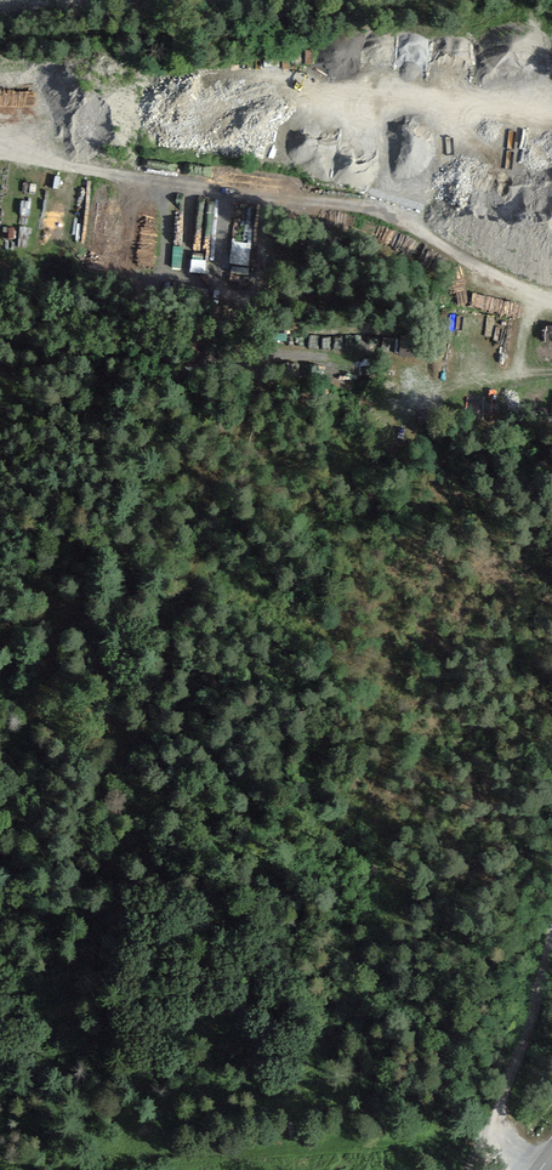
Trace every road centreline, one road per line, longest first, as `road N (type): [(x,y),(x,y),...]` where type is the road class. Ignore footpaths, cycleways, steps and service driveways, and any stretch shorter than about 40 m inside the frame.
road 1 (track): [(551,285),(397,212),(61,161),(0,141)]
road 2 (track): [(496,1125),(551,921)]

